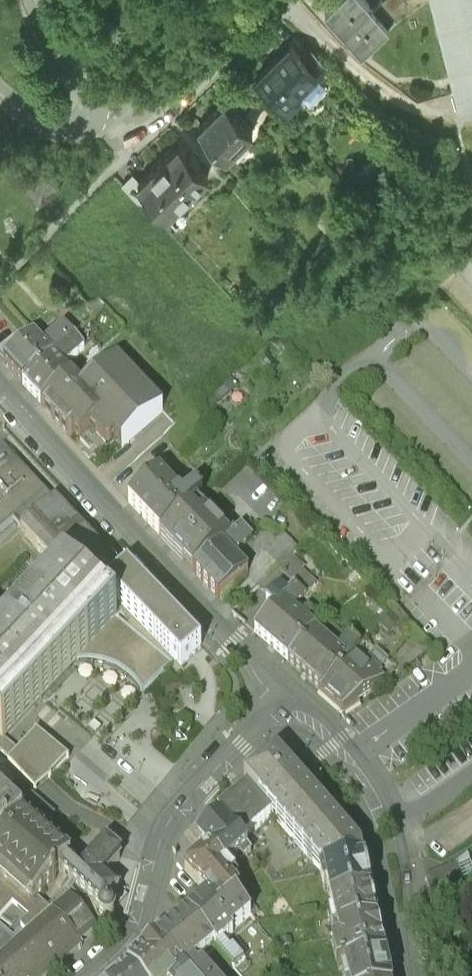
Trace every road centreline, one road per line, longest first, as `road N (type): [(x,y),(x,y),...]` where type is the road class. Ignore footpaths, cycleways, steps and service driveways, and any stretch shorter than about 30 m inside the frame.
road 1 (residential): [(286,698),(0,395)]
road 2 (residential): [(96,975),(134,937),(169,826),(286,698)]
road 3 (residential): [(96,106),(141,133),(270,0)]
road 4 (residential): [(286,698),(335,746),(387,836)]
road 5 (residential): [(422,975),(387,836)]
road 6 (residential): [(36,0),(64,55),(93,86),(96,106)]

